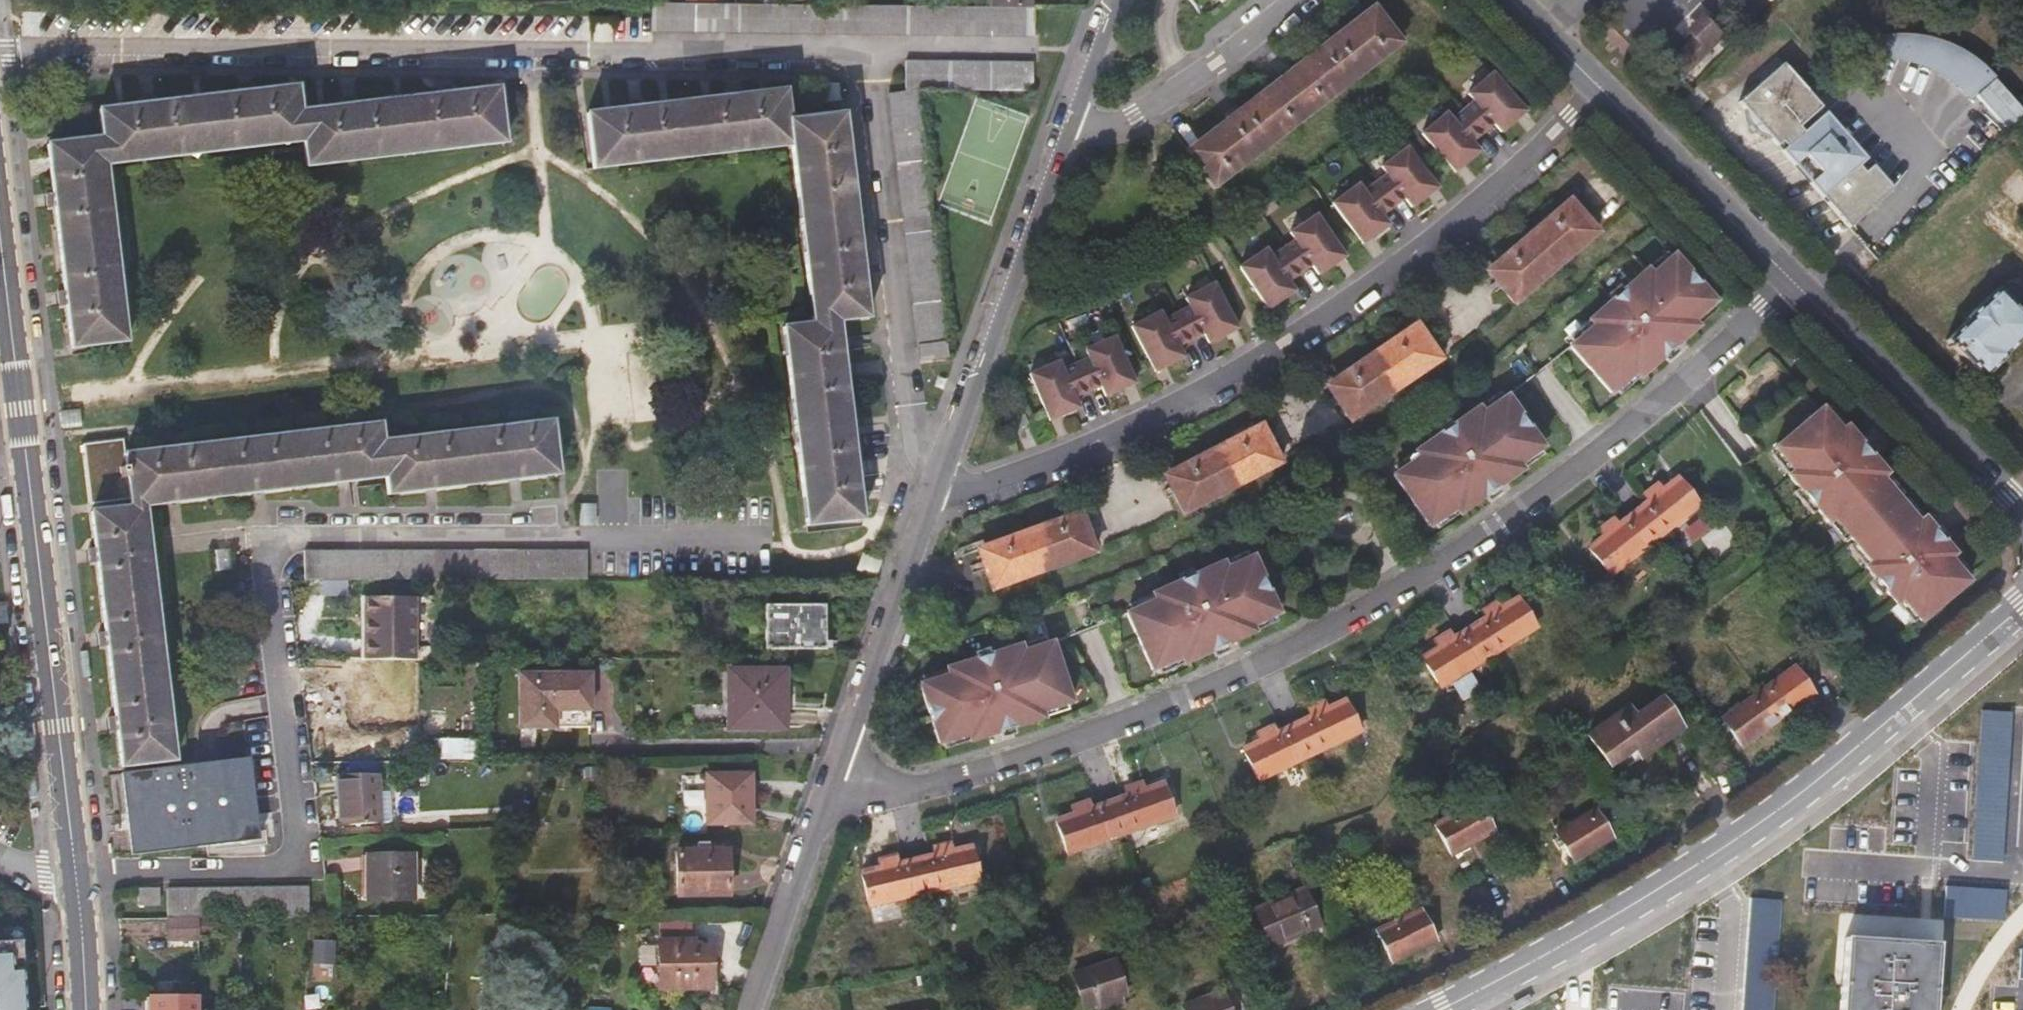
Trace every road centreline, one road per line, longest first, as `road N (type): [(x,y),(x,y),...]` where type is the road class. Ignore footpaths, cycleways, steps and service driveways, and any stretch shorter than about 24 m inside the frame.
road 1 (residential): [(0,55),(832,56),(863,84),(906,420),(916,450),(951,481)]
road 2 (residential): [(1799,288),(1602,451),(1403,592),(1124,727),(937,785),(850,783),(835,774)]
road 3 (residential): [(76,873),(263,870),(296,852),(272,567),(284,544),(296,538),(621,542)]
road 4 (residential): [(1601,88),(1418,253),(1269,354),(993,484),(951,481)]
road 5 (tertiary): [(2022,608),(1738,836),(1444,1009)]
road 6 (tertiary): [(76,873),(0,230)]
road 7 (residential): [(951,481),(1079,126)]
road 8 (residential): [(1799,288),(2022,514)]
road 9 (residential): [(835,774),(951,481)]
road 10 (residential): [(1601,88),(1799,288)]
road 11 (residential): [(1299,0),(1165,102),(1116,127),(1079,126)]
road 12 (residential): [(751,1009),(835,774)]
road 13 (tertiary): [(85,1009),(76,873)]
road 14 (residential): [(1079,126),(1124,0)]
road 15 (residential): [(1509,0),(1601,88)]

